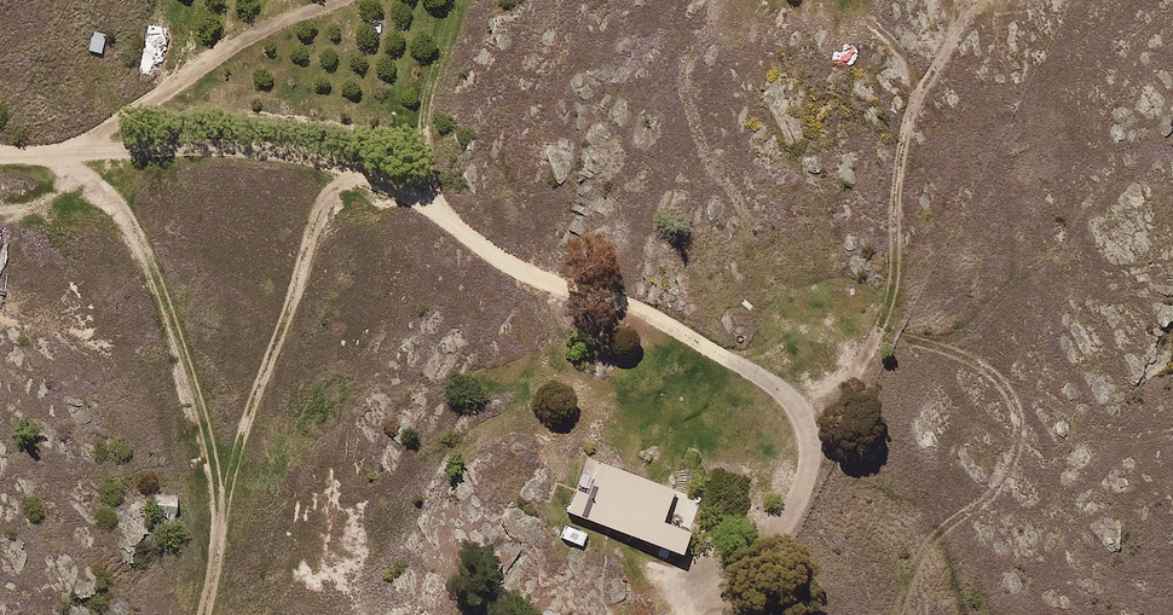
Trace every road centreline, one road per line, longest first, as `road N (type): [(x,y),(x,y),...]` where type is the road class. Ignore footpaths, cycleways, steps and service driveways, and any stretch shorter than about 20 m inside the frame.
road 1 (track): [(0,215),(48,206),(72,182),(82,152),(114,186),(146,245),(195,393),(216,490),(204,614)]
road 2 (track): [(980,0),(922,81),(904,138),(891,303),(853,375),(798,406)]
road 3 (track): [(376,173),(344,180),(325,197),(236,452),(215,552)]
road 4 (track): [(876,331),(996,376),(1014,409),(1008,477),(938,533),(893,614)]
road 5 (track): [(58,152),(260,31),(341,0)]

